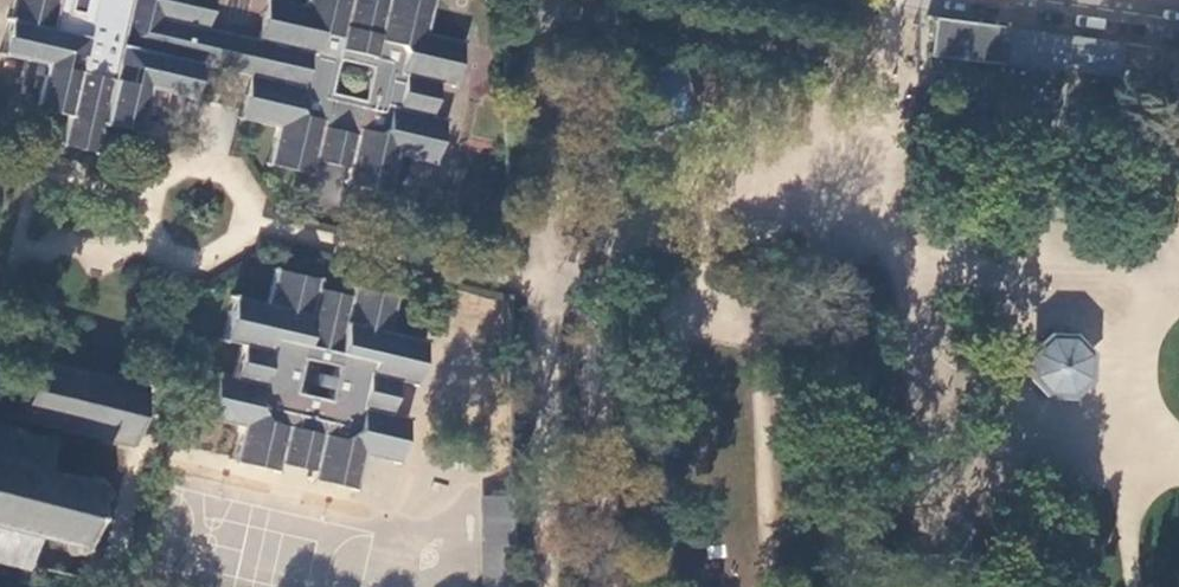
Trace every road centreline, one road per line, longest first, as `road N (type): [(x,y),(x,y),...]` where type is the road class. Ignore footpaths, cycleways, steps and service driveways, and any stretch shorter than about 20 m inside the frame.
road 1 (residential): [(1178,16),(1050,0)]

